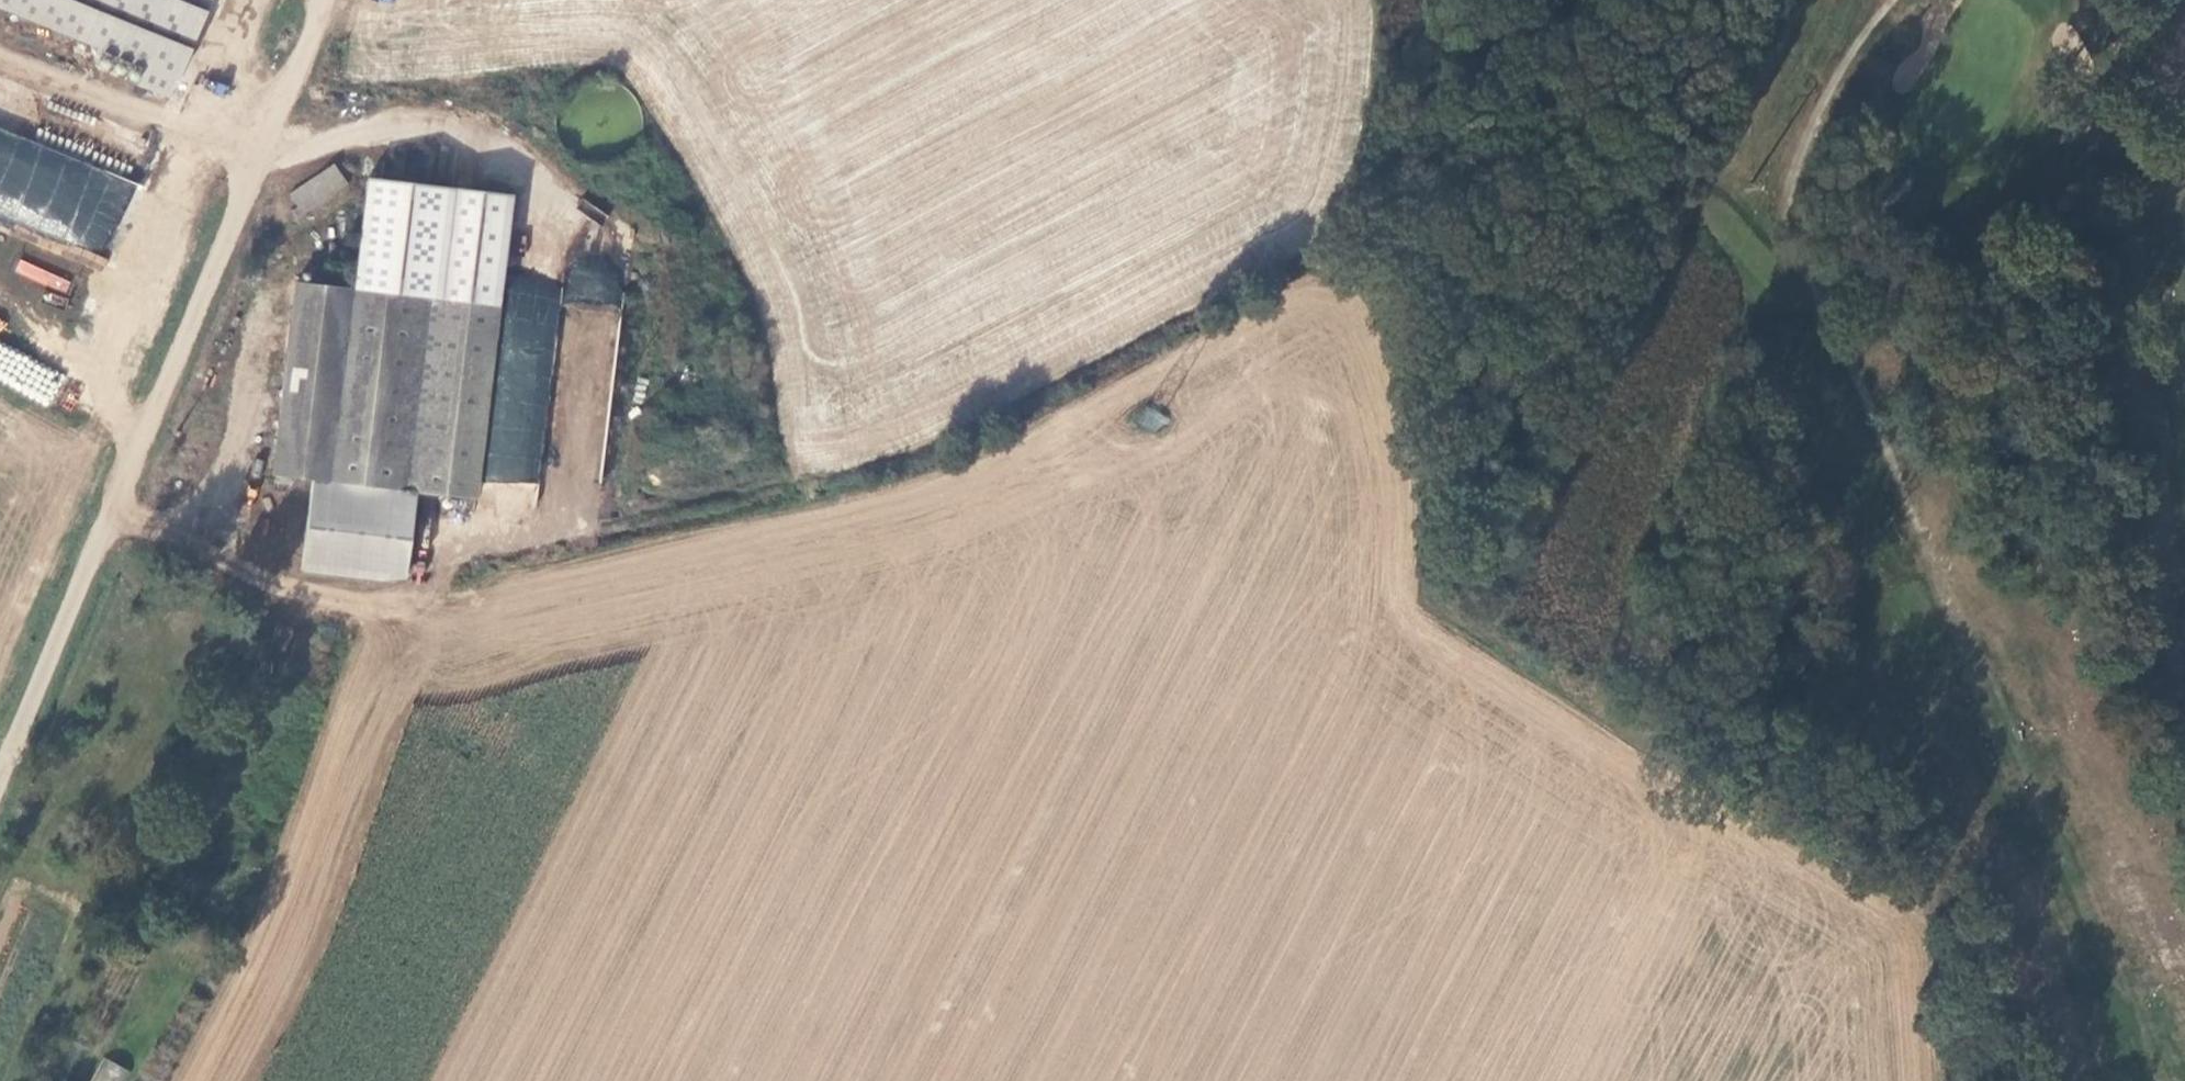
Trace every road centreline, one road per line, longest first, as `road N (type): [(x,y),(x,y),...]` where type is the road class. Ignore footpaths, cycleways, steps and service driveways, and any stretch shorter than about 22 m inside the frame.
road 1 (residential): [(0,768),(327,0)]

